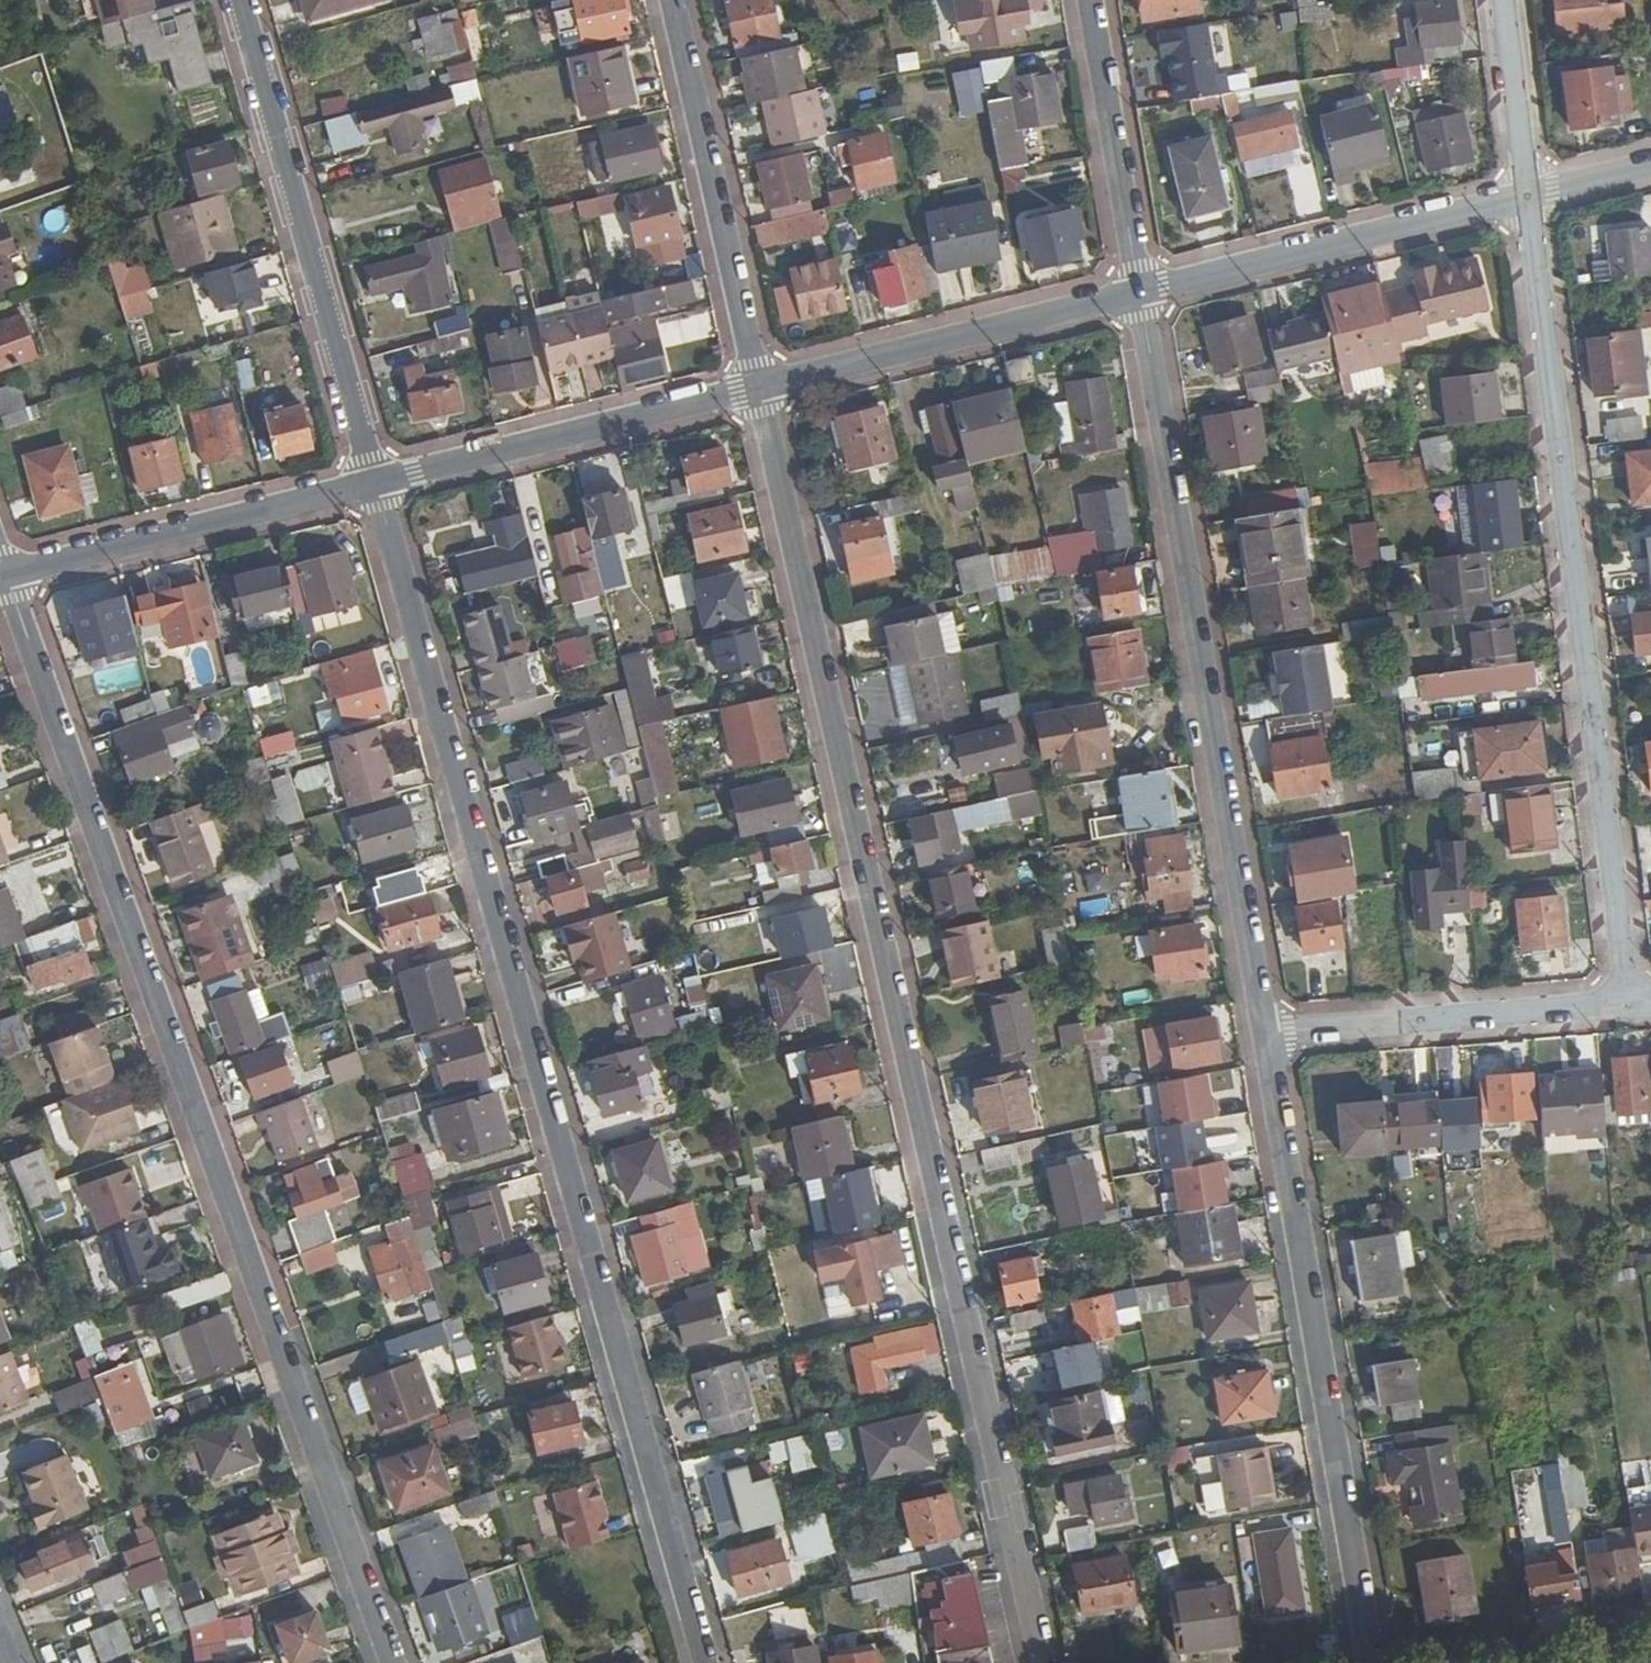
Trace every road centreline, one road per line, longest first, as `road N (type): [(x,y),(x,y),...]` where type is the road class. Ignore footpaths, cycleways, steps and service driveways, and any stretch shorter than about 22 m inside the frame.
road 1 (residential): [(757,384),(1042,1662)]
road 2 (residential): [(376,482),(704,1662)]
road 3 (residential): [(6,576),(390,1662)]
road 4 (residential): [(1621,1003),(1527,196)]
road 5 (residential): [(1256,1034),(1141,294)]
road 6 (residential): [(1372,1662),(1256,1034)]
road 7 (residential): [(240,0),(376,482)]
road 8 (residential): [(1527,196),(1141,294)]
road 9 (residential): [(1141,294),(757,384)]
road 10 (residential): [(757,384),(376,482)]
road 11 (residential): [(757,384),(674,0)]
road 12 (residential): [(376,482),(6,576)]
road 13 (residential): [(1621,1003),(1256,1034)]
road 14 (residential): [(1141,294),(1091,0)]
road 15 (residential): [(1527,196),(1503,0)]
road 16 (residential): [(1650,165),(1527,196)]

